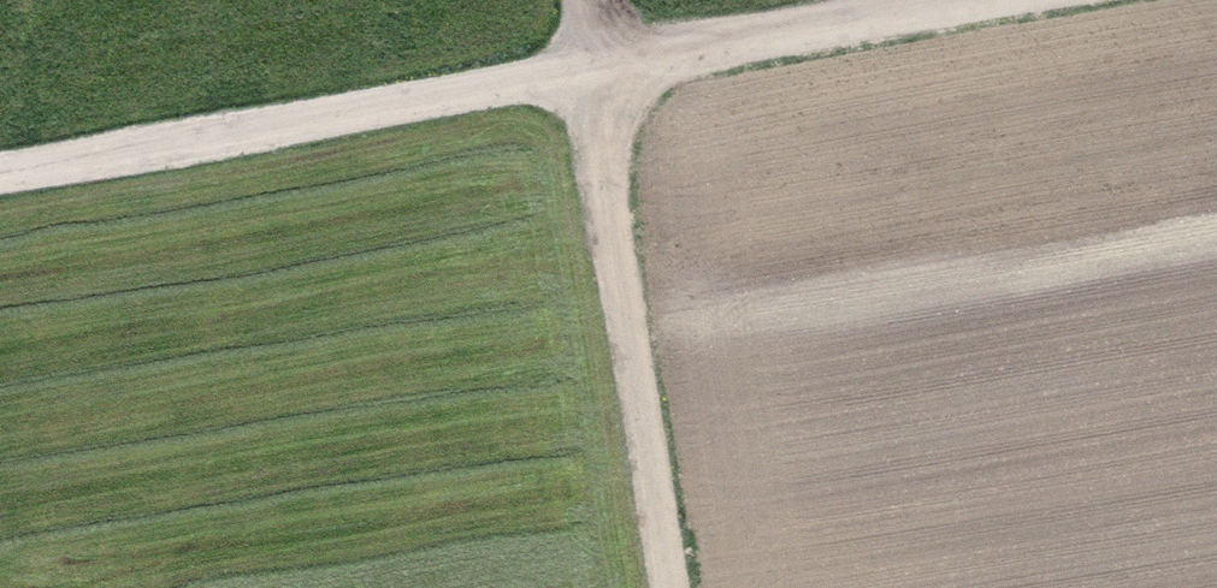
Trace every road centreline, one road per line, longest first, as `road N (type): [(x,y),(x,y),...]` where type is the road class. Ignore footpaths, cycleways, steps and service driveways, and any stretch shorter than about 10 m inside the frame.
road 1 (track): [(0,171),(947,0)]
road 2 (track): [(580,0),(663,587)]

